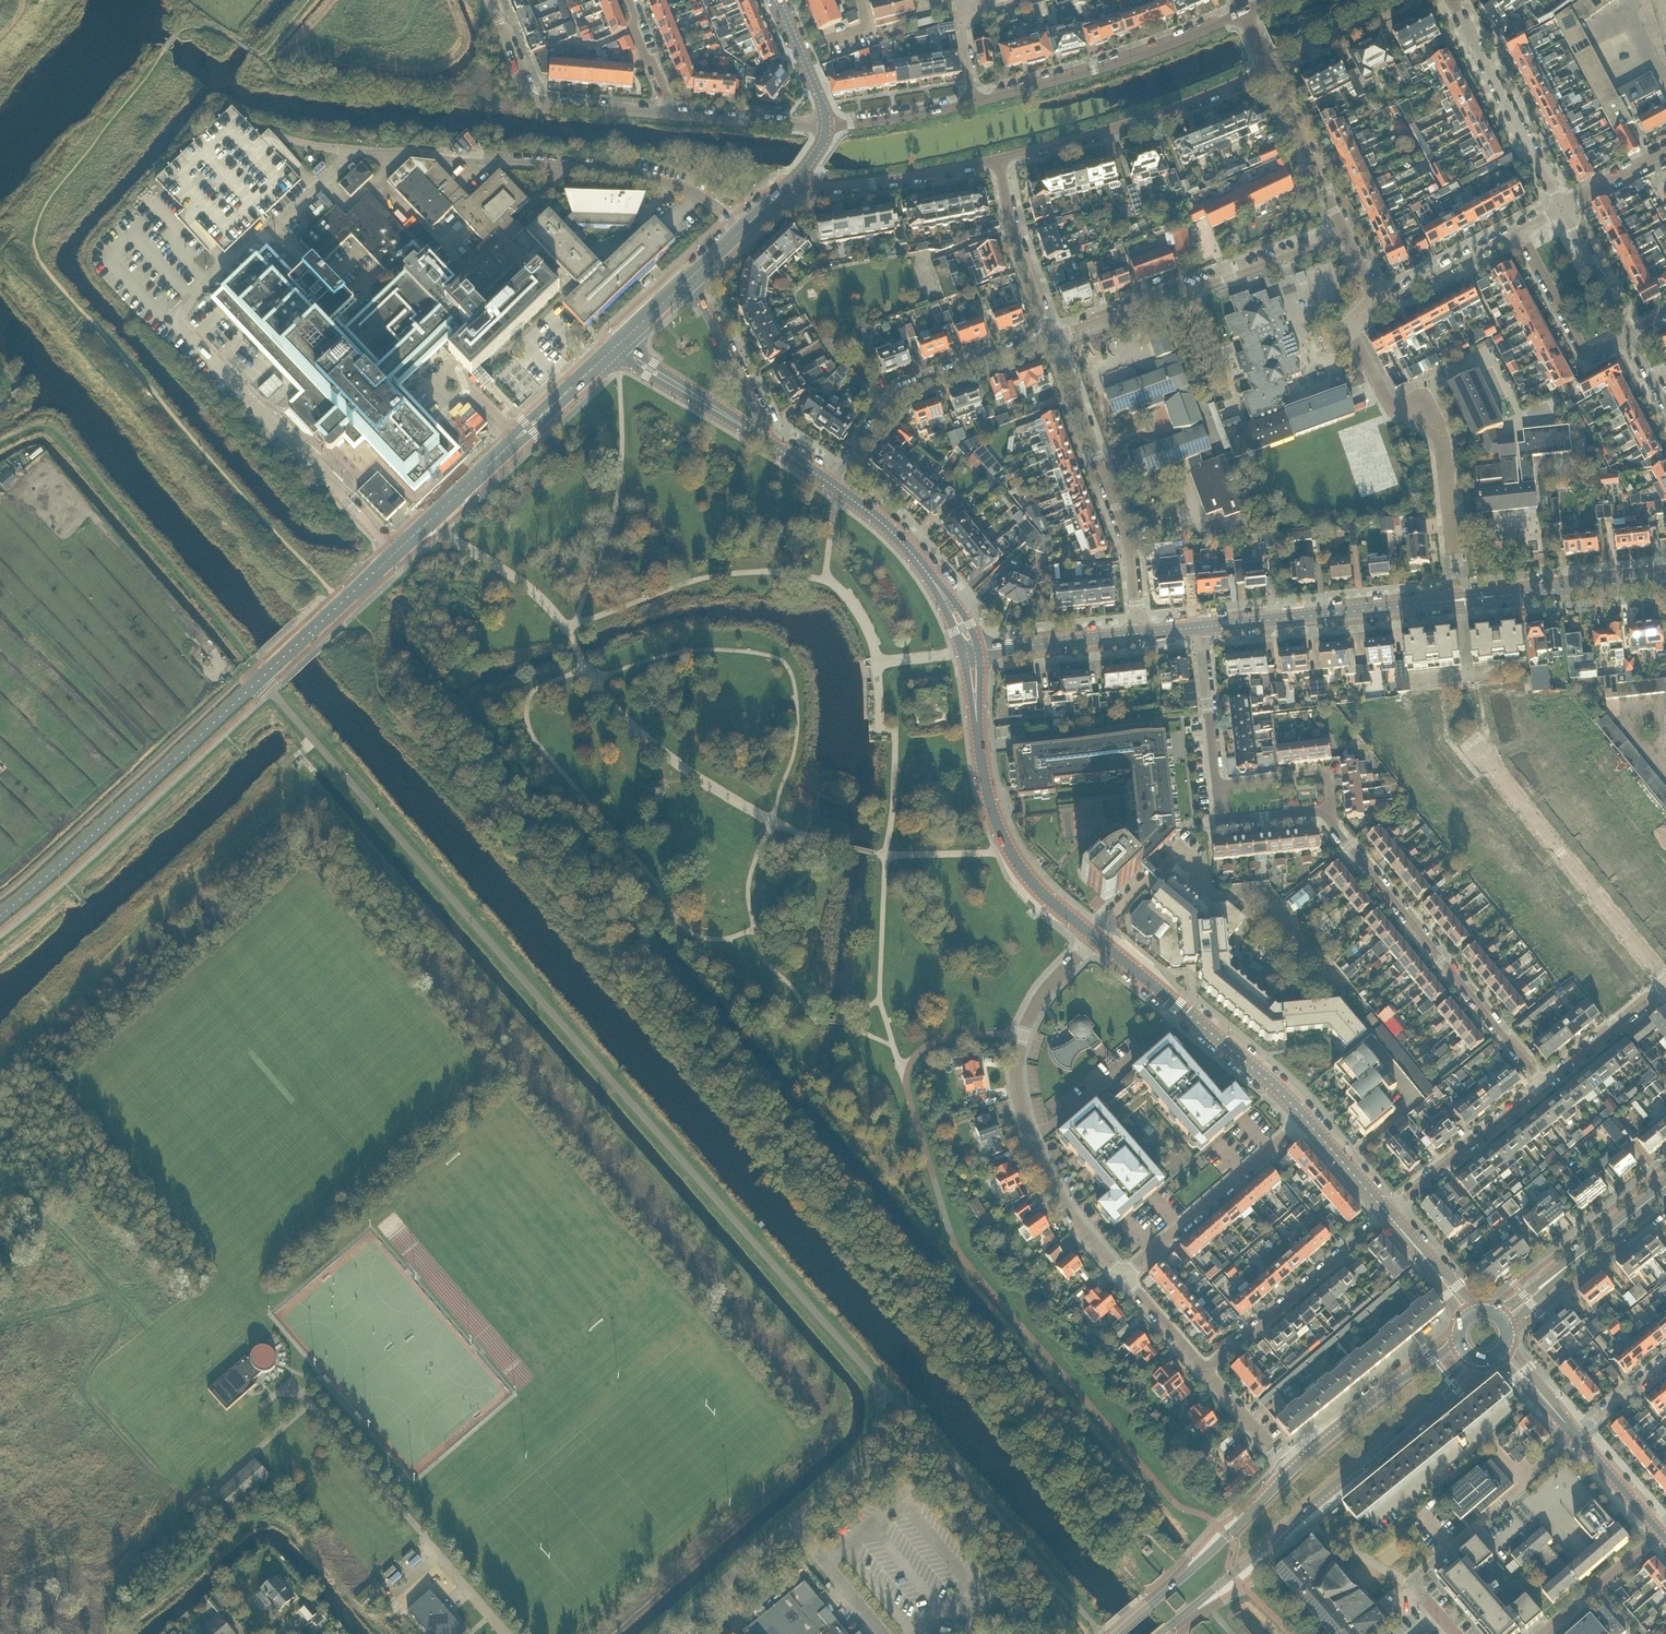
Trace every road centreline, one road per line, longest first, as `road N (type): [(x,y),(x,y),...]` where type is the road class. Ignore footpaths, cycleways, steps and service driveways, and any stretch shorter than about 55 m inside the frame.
road 1 (tertiary): [(0,917),(616,348)]
road 2 (tertiary): [(1199,628),(1665,577)]
road 3 (secondary): [(1460,1335),(1292,1473),(1119,1633)]
road 4 (secondary): [(1161,1633),(1475,1357)]
road 5 (residential): [(1122,1278),(1039,1168),(1014,1069),(1047,984),(1093,936)]
road 6 (track): [(0,448),(44,429),(59,440),(255,670)]
road 7 (residential): [(1324,814),(1544,1082)]
road 8 (residential): [(1457,566),(1438,430),(1422,408),(1387,401),(1356,340),(1359,316),(1380,303)]
road 9 (residential): [(1139,635),(1130,551),(1054,334)]
road 10 (unclassified): [(666,1633),(792,1524),(882,1633)]
road 11 (residential): [(1342,226),(1054,334)]
road 12 (residential): [(1665,980),(1477,748)]
road 13 (residential): [(1243,11),(1140,56),(972,103)]
road 14 (residential): [(1000,159),(1133,123),(1268,69)]
road 15 (tertiary): [(1307,1119),(1093,936)]
road 16 (residential): [(1054,334),(899,390),(833,485)]
road 17 (tertiary): [(1093,936),(1043,897),(1007,847),(985,782),(976,708)]
road 18 (residential): [(673,113),(535,101),(490,0)]
road 19 (residential): [(1307,1119),(1122,1278)]
road 20 (residential): [(1203,1370),(1387,1212)]
road 21 (residential): [(1565,207),(1453,0)]
road 22 (unclassified): [(1528,1483),(1417,1583),(1457,1633)]
road 23 (residential): [(792,183),(872,182),(1000,159)]
road 24 (residential): [(1387,1212),(1544,1082)]
road 25 (residential): [(1634,333),(1594,355),(1581,351),(1517,233)]
road 26 (residential): [(1054,334),(1000,159)]
road 27 (tertiary): [(768,442),(690,280)]
road 28 (tertiary): [(768,442),(616,348)]
road 29 (residential): [(1342,226),(1268,69)]
road 30 (tertiary): [(981,651),(1139,635)]
road 31 (residential): [(1199,628),(1217,784)]
road 32 (residential): [(1544,1082),(1665,983)]
road 33 (unclassified): [(1544,1633),(1663,1534)]
road 34 (residential): [(827,123),(673,113)]
road 35 (residential): [(1380,303),(1517,233)]
road 36 (residential): [(1268,69),(1398,0)]
road 37 (residential): [(972,103),(827,123)]
road 38 (residential): [(1217,784),(1320,774),(1324,814)]
road 39 (residential): [(1634,333),(1565,207)]
road 40 (tertiary): [(690,280),(792,183)]
road 41 (tertiary): [(933,580),(889,529),(833,485)]
road 42 (tertiary): [(827,123),(778,0)]
road 43 (tertiary): [(1663,1534),(1579,1438)]
road 44 (tertiary): [(1387,1212),(1307,1119)]
road 45 (residential): [(1203,1370),(1122,1278)]
road 46 (residential): [(673,113),(644,56),(629,0)]

